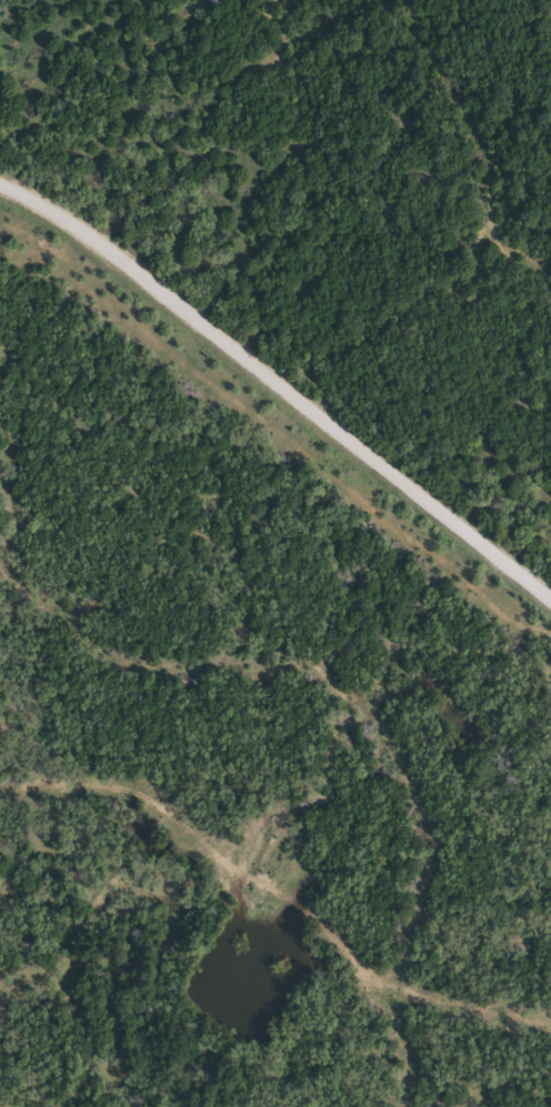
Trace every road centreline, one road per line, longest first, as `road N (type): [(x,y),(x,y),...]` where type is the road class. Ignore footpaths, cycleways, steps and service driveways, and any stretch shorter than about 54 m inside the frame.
road 1 (residential): [(550,595),(96,237),(0,184)]

